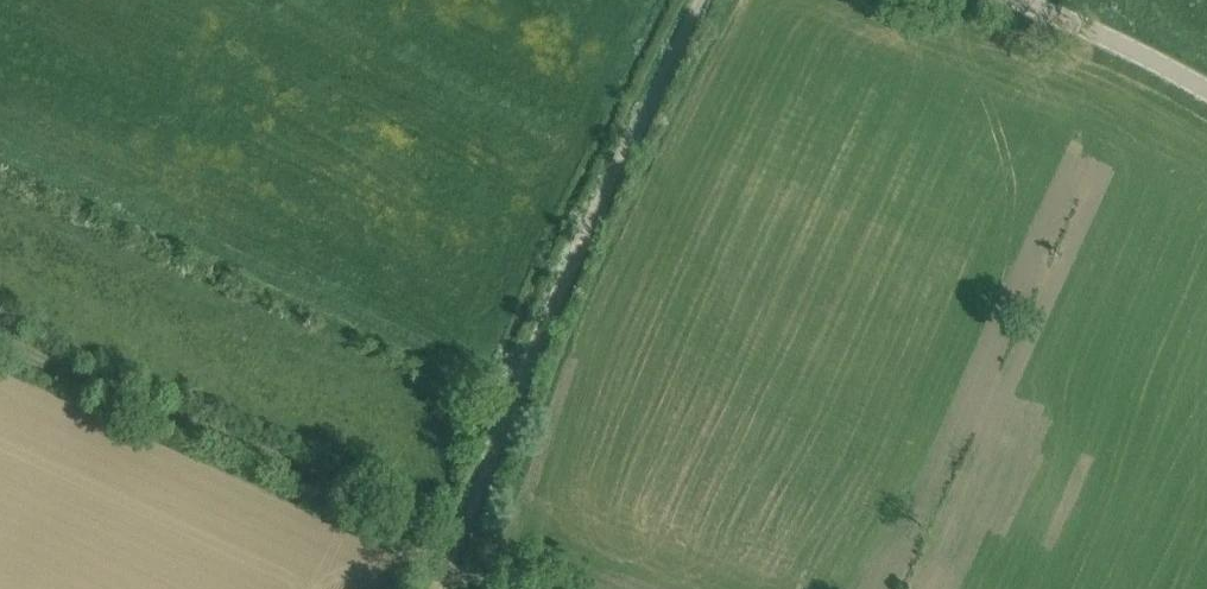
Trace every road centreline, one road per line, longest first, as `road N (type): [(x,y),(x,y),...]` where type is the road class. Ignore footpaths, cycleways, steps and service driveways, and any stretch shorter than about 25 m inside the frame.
road 1 (track): [(445,573),(556,300),(702,0)]
road 2 (track): [(445,573),(359,504),(0,340)]
road 3 (tertiary): [(1206,88),(1020,0)]

